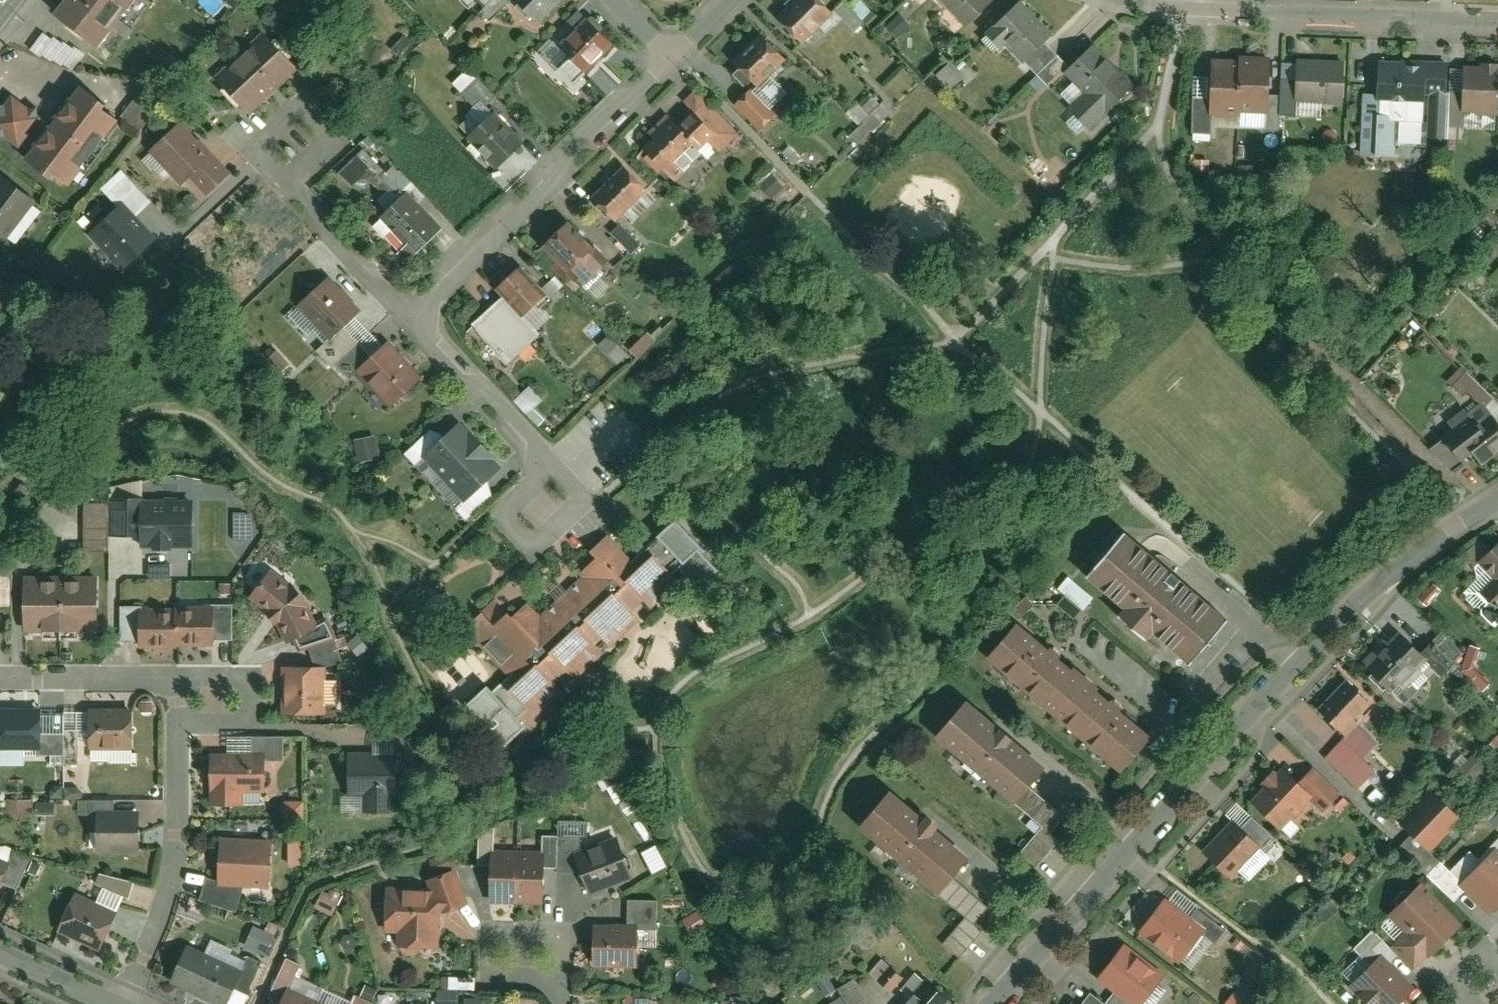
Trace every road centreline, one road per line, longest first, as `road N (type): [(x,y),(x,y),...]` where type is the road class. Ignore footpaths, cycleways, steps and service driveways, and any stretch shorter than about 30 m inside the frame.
road 1 (residential): [(988,1003),(1307,650),(1406,558),(1497,496)]
road 2 (residential): [(0,675),(141,677),(168,682),(176,696),(167,899),(123,1003)]
road 3 (residential): [(410,307),(673,51)]
road 4 (residential): [(1160,0),(1497,16)]
road 5 (residential): [(410,307),(538,453),(542,510)]
road 6 (residential): [(291,138),(296,192),(410,307)]
road 7 (residential): [(559,981),(561,932),(489,929),(488,977)]
road 8 (residential): [(0,950),(120,1003)]

